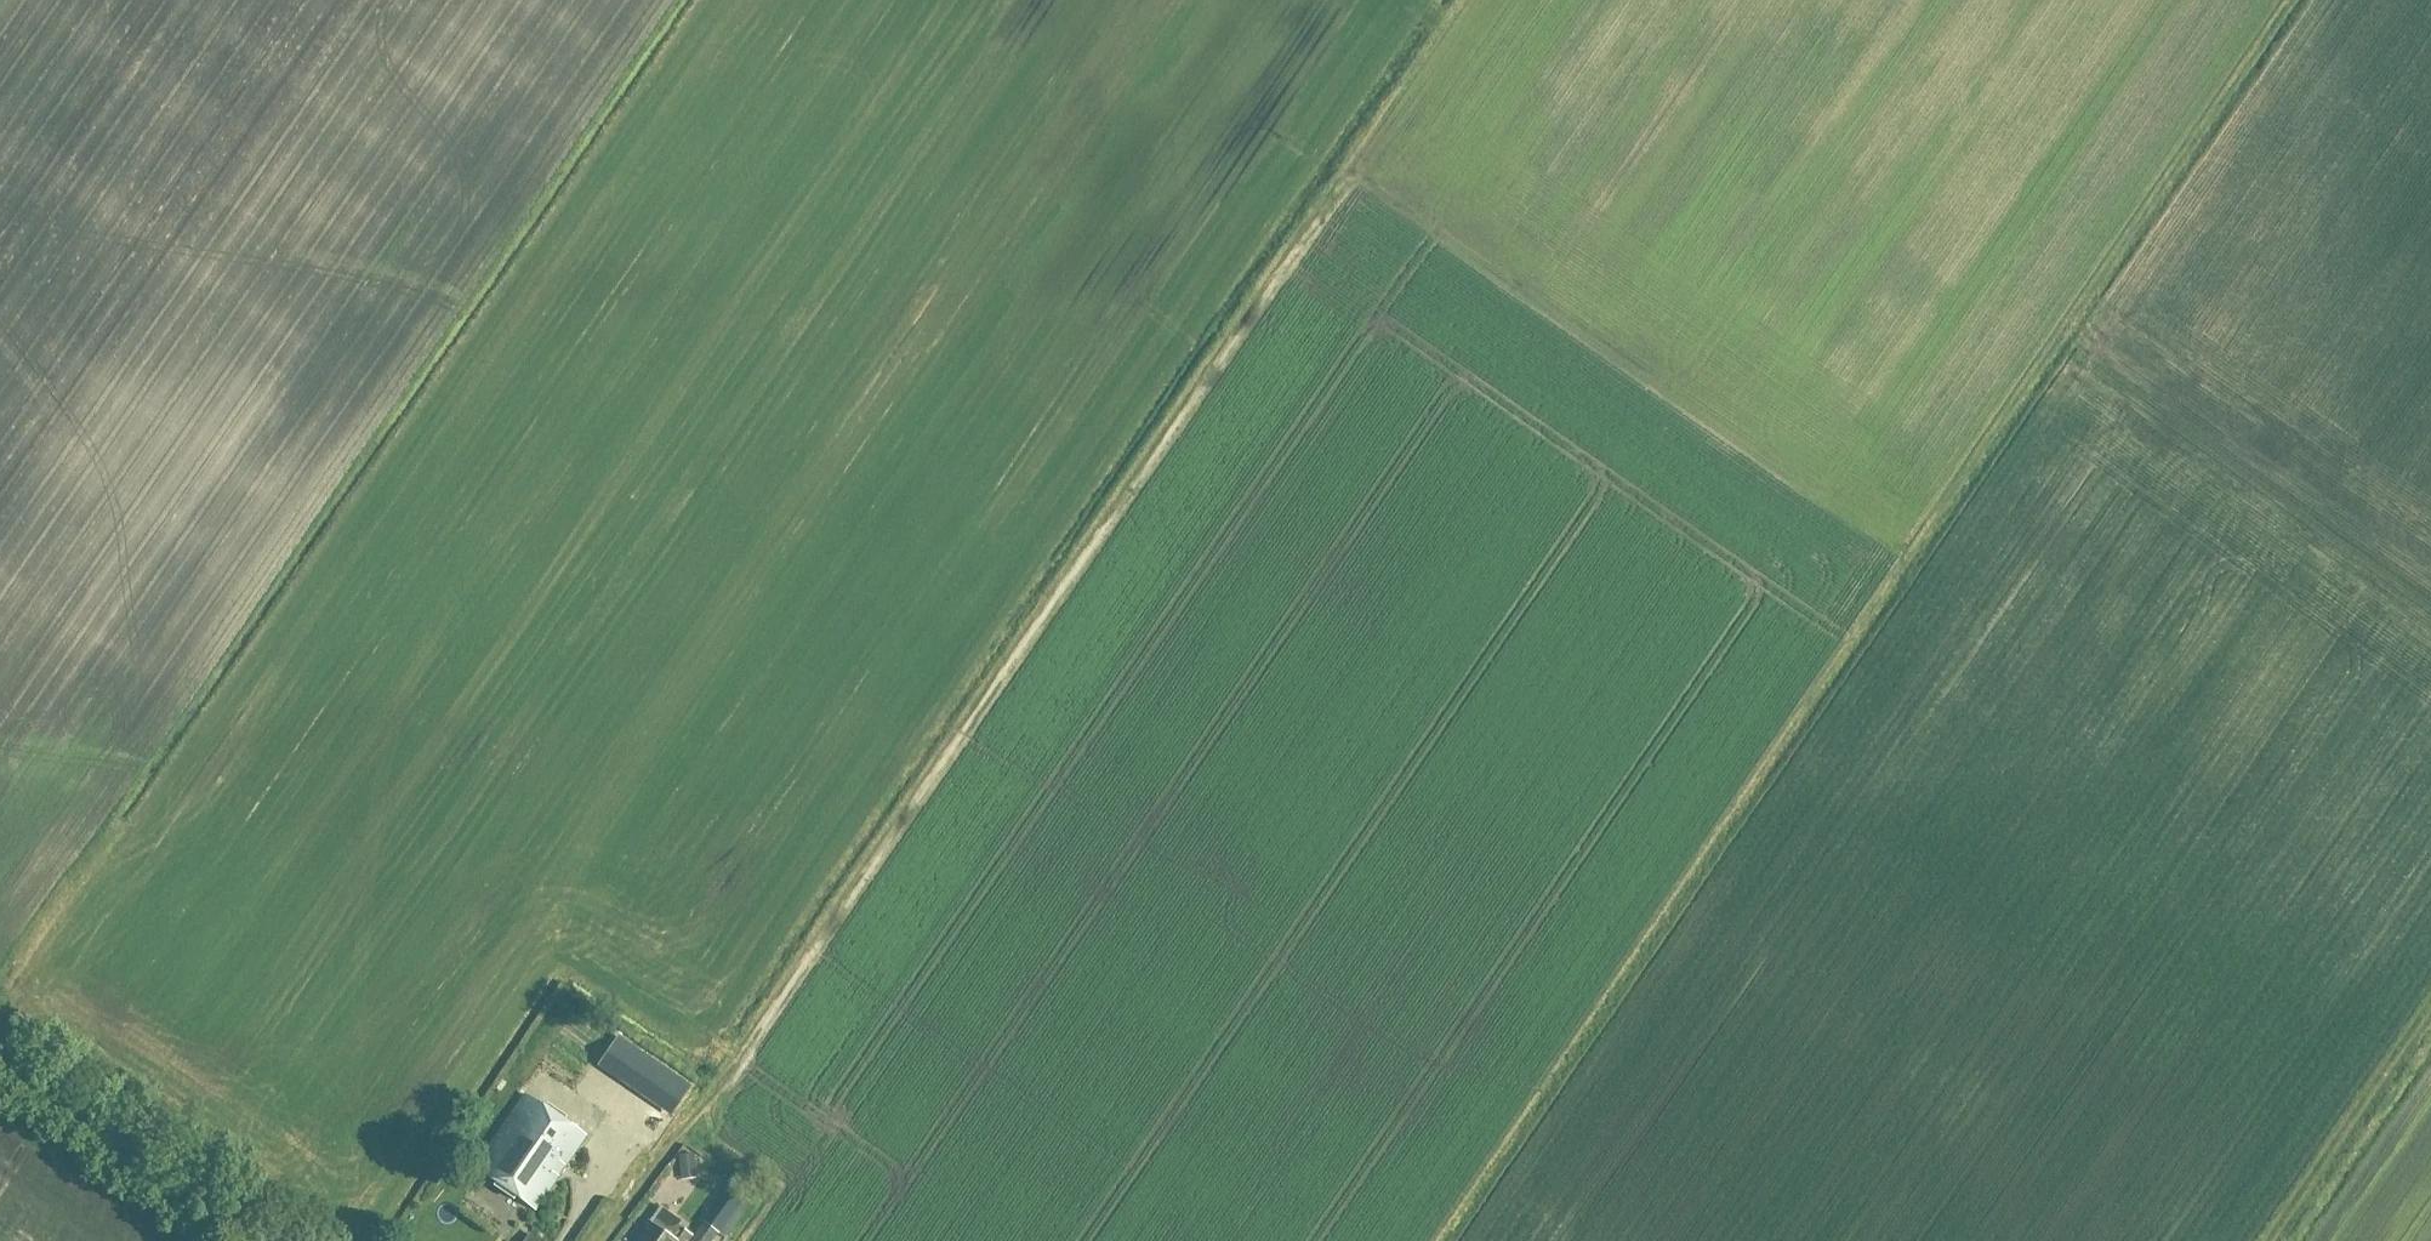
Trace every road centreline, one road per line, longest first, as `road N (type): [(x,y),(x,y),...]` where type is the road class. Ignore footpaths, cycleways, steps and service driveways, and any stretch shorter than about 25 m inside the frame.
road 1 (unclassified): [(258,1240),(0,1064)]

